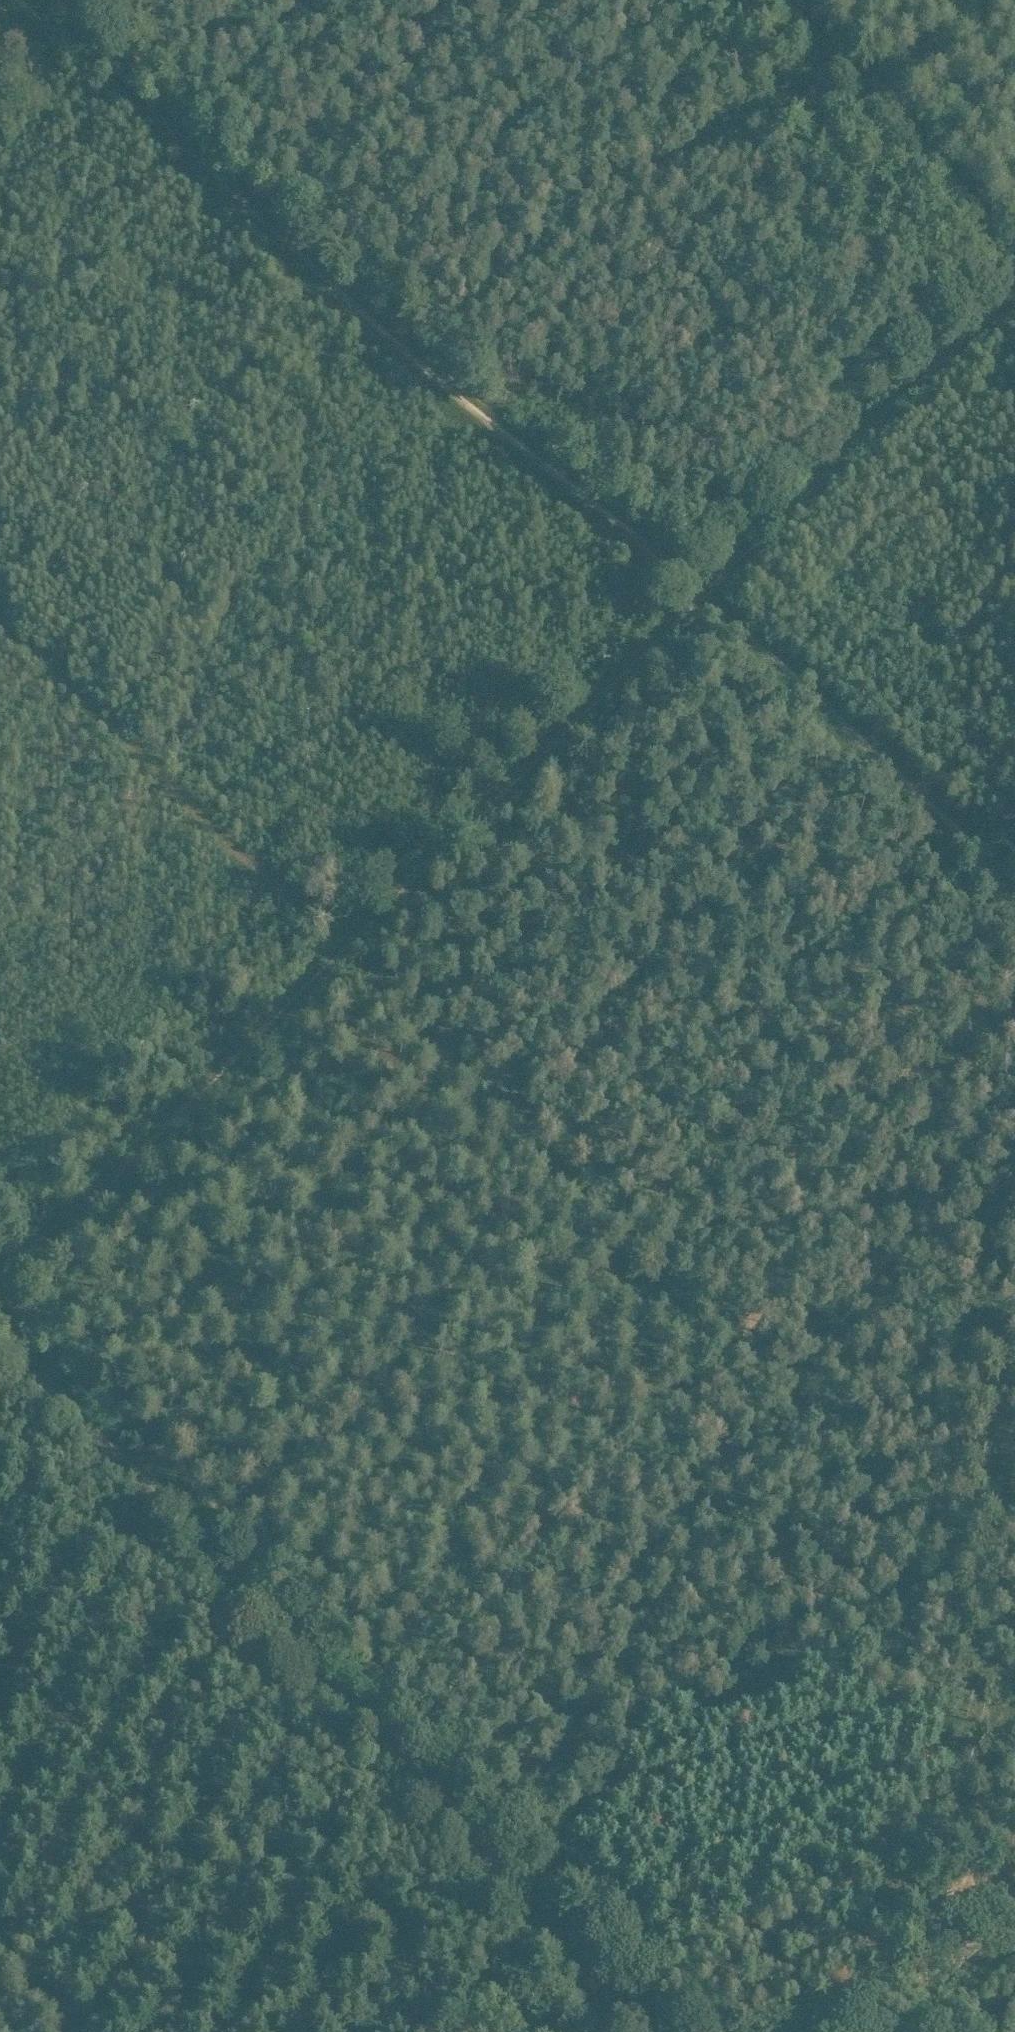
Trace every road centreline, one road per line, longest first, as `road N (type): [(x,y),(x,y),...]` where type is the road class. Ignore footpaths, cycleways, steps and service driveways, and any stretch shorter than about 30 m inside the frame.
road 1 (track): [(29,0),(76,54),(521,468),(1014,911)]

